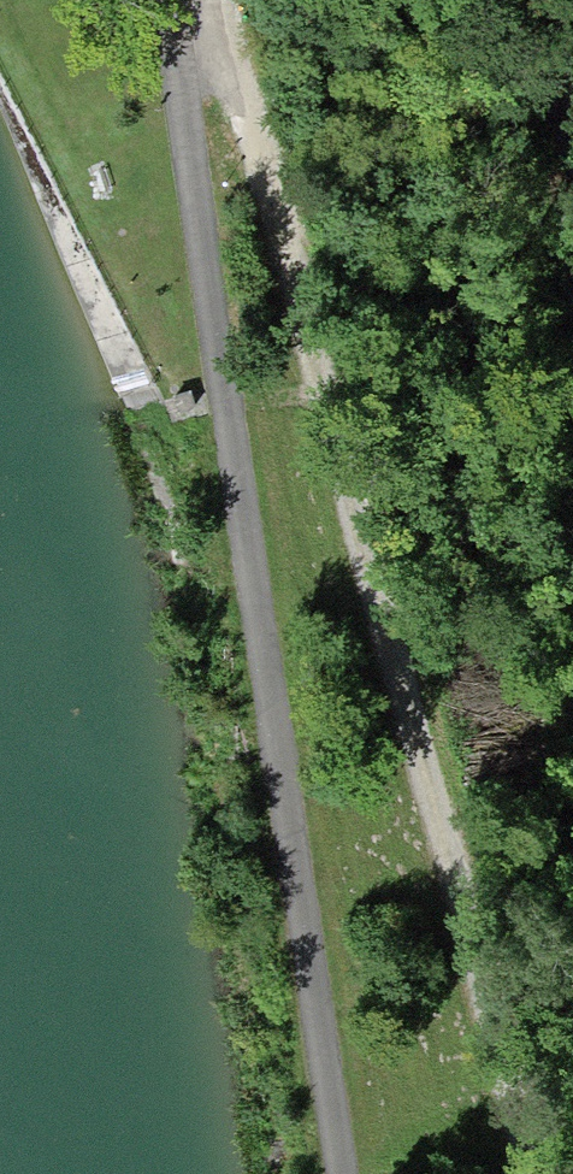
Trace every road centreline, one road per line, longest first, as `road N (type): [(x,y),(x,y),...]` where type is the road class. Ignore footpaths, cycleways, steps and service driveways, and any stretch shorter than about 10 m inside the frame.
road 1 (track): [(185,0),(265,148),(375,647),(537,1173)]
road 2 (track): [(182,0),(349,1173)]

